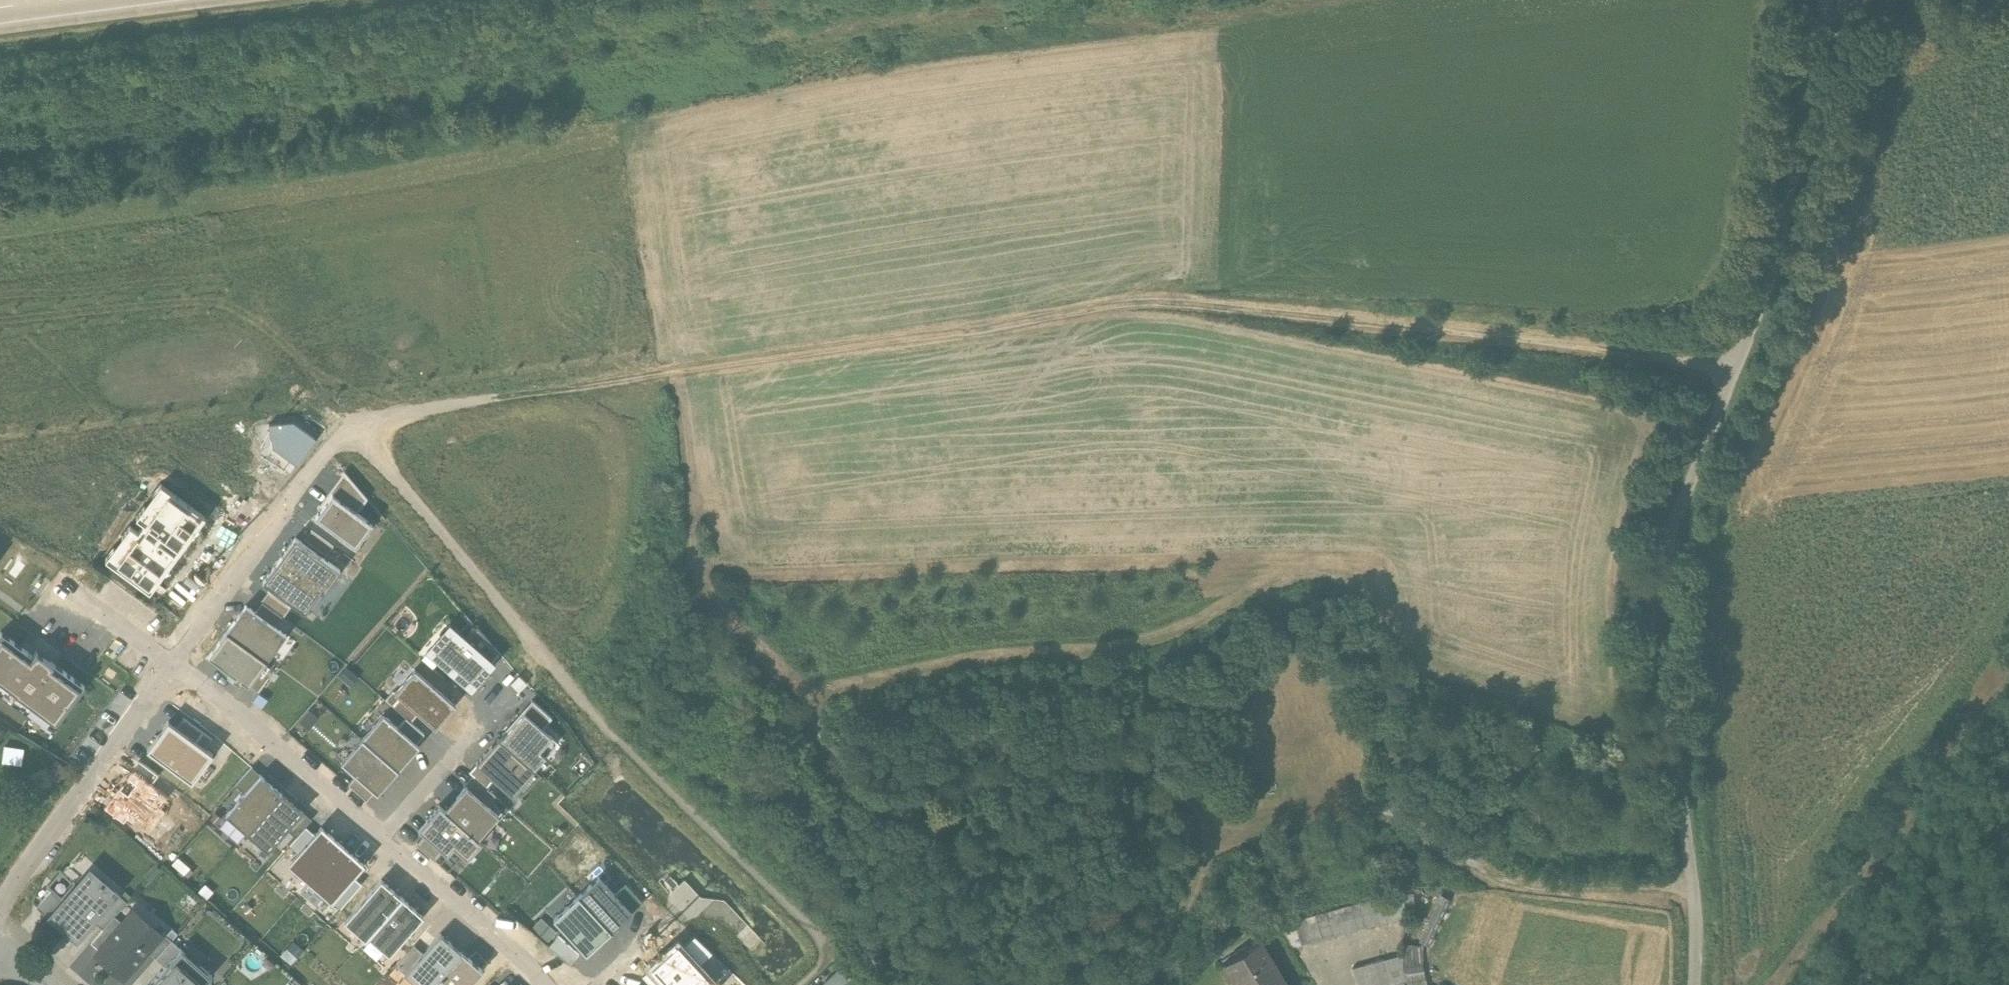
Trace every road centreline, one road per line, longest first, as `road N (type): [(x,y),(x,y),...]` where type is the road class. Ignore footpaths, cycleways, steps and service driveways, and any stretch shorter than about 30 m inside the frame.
road 1 (track): [(1740,364),(1153,304),(672,370),(355,428)]
road 2 (track): [(1696,984),(1695,889),(1662,655),(1688,506),(1740,364)]
road 3 (track): [(1740,364),(1773,279),(1836,0)]
road 4 (residential): [(355,428),(321,458),(174,668)]
road 5 (residential): [(174,668),(0,901)]
road 6 (residential): [(174,668),(383,839)]
road 7 (residential): [(383,839),(543,984)]
road 8 (residential): [(56,585),(174,668)]
road 9 (residential): [(383,839),(477,731)]

